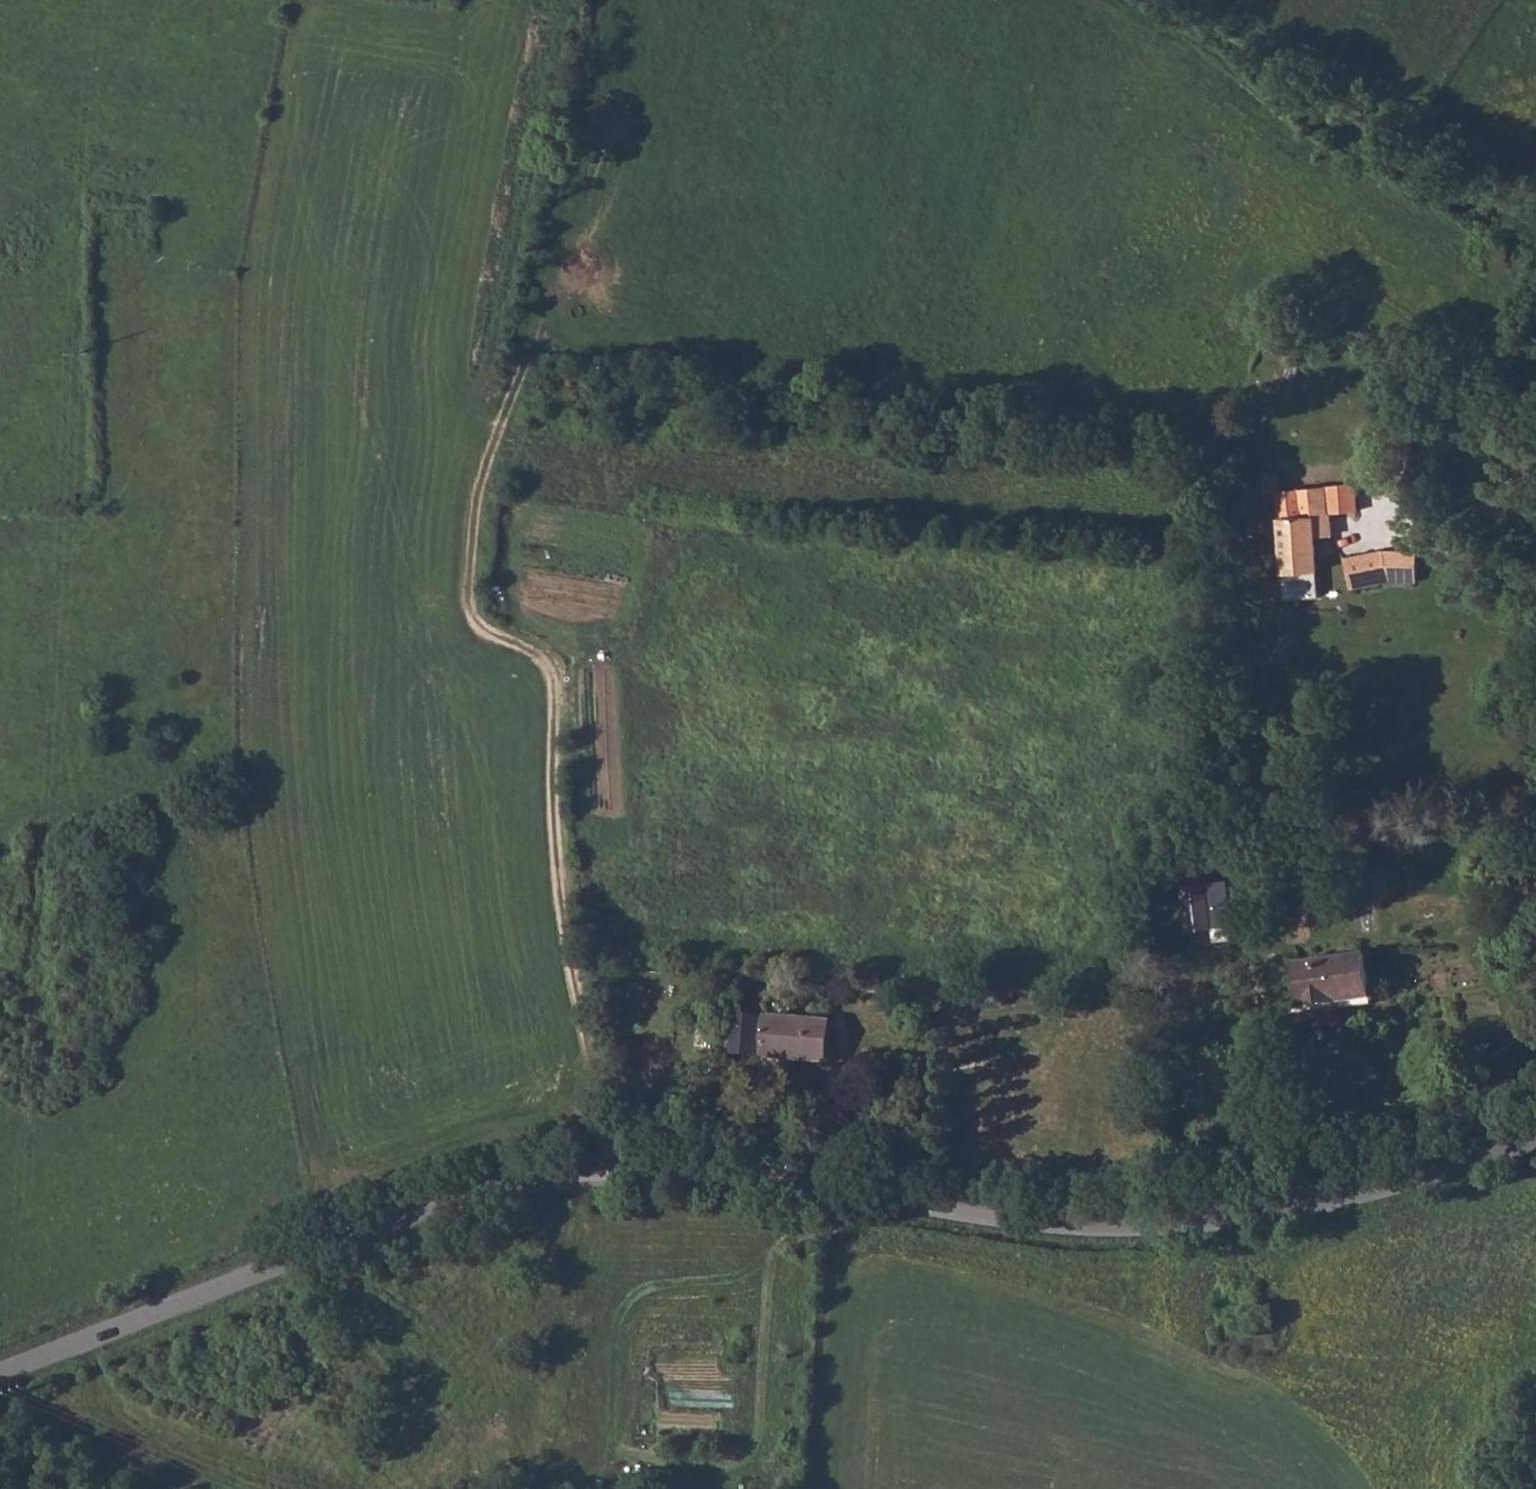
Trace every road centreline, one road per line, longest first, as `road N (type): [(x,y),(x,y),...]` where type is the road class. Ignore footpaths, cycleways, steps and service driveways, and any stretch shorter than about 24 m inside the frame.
road 1 (unclassified): [(0,1375),(381,1228),(535,1187),(734,1189),(950,1222),(1101,1231),(1296,1221),(1461,1183),(1535,1152)]
road 2 (track): [(1535,248),(1347,146),(1237,52),(1147,0)]

